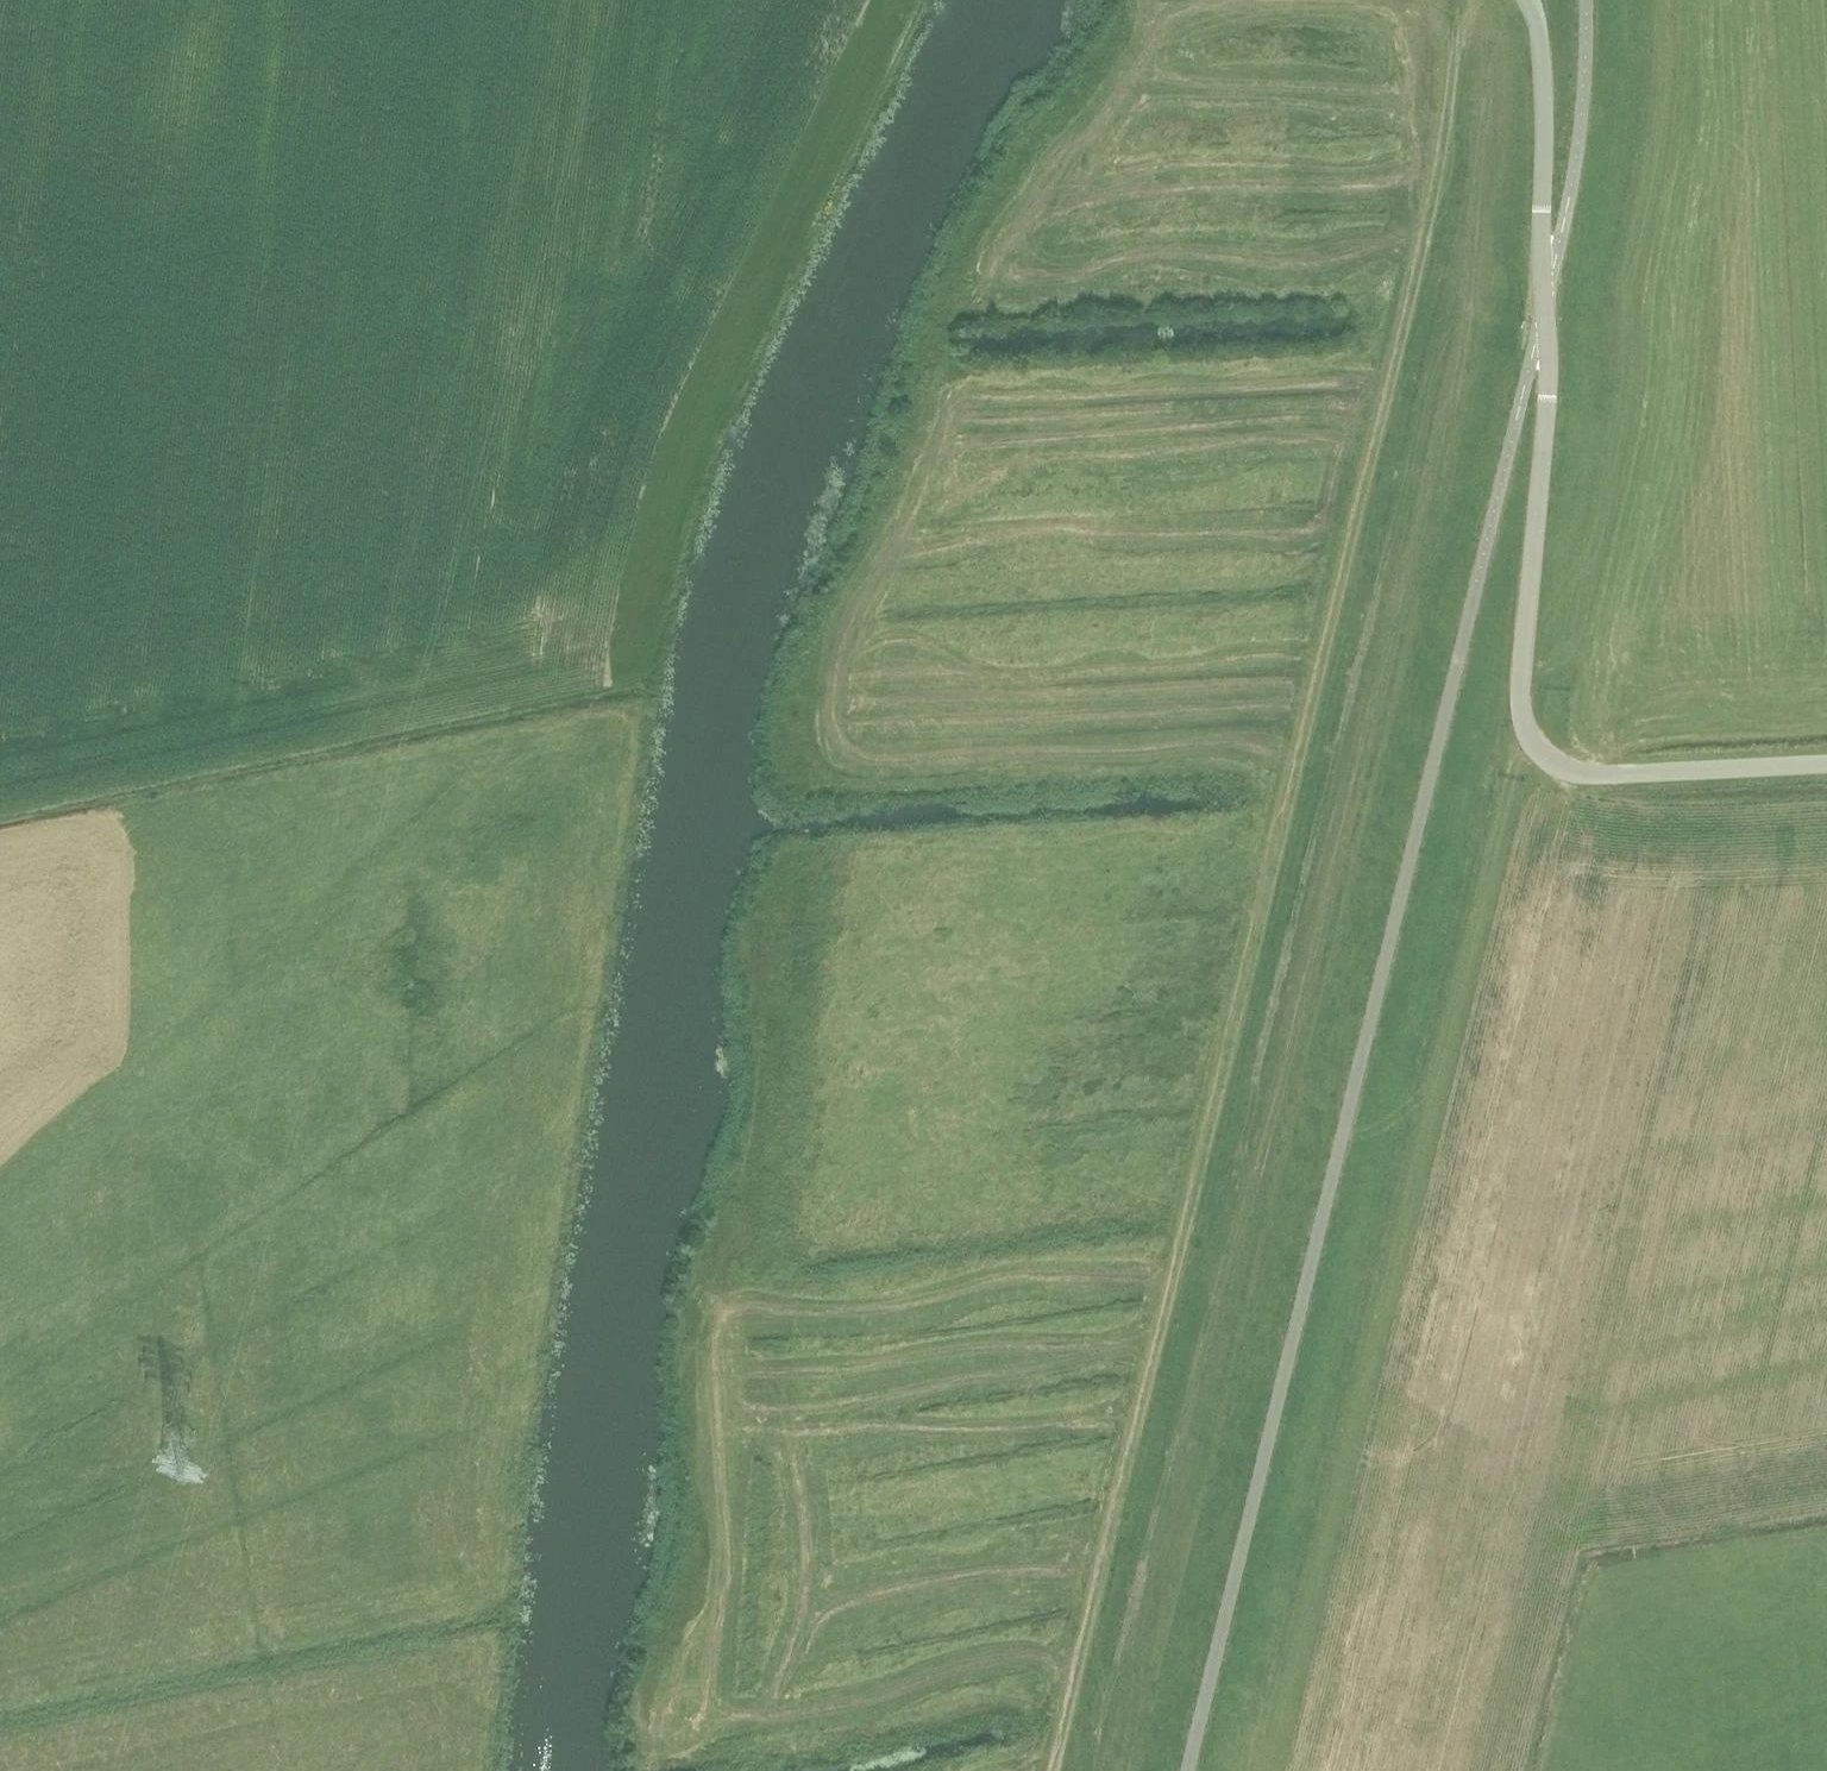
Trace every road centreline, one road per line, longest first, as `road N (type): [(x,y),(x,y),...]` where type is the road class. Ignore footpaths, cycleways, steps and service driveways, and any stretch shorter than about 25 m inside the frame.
road 1 (unclassified): [(1826,763),(1573,770),(1550,761),(1525,725),(1520,699),(1548,388),(1543,61),(1531,0)]

